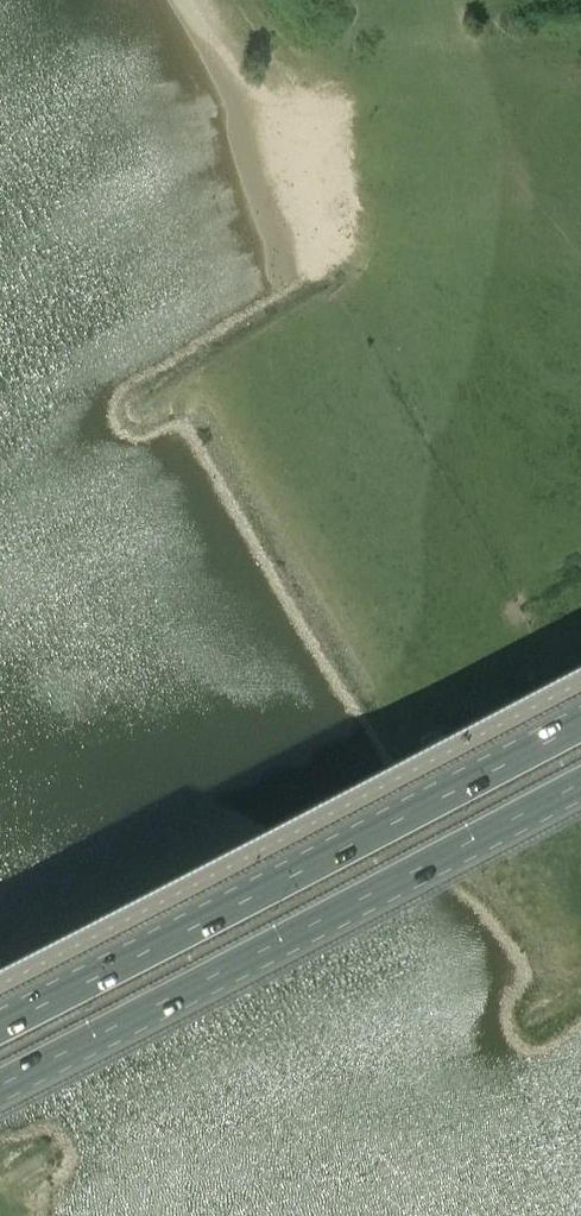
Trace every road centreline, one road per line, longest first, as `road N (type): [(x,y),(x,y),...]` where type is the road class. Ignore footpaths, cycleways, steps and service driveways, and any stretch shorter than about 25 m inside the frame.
road 1 (trunk): [(0,1061),(580,762)]
road 2 (trunk): [(580,706),(0,1004)]

